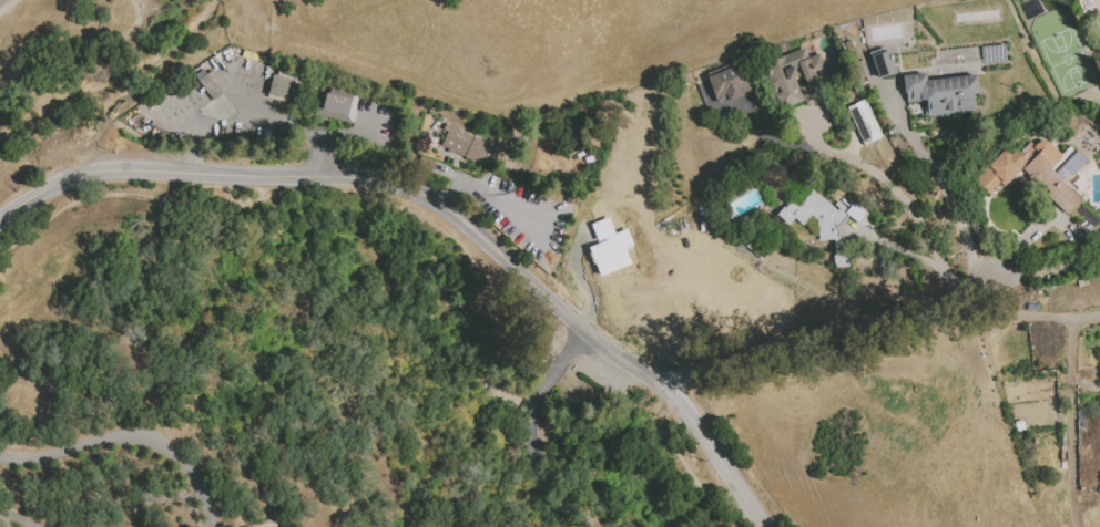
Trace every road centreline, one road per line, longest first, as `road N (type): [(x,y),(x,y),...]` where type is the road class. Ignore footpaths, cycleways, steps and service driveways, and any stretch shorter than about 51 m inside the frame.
road 1 (tertiary): [(767,526),(661,386),(569,320),(437,203)]
road 2 (residential): [(661,386),(710,363),(1099,253)]
road 3 (tertiary): [(437,203),(356,177),(108,170),(55,184),(0,218)]

